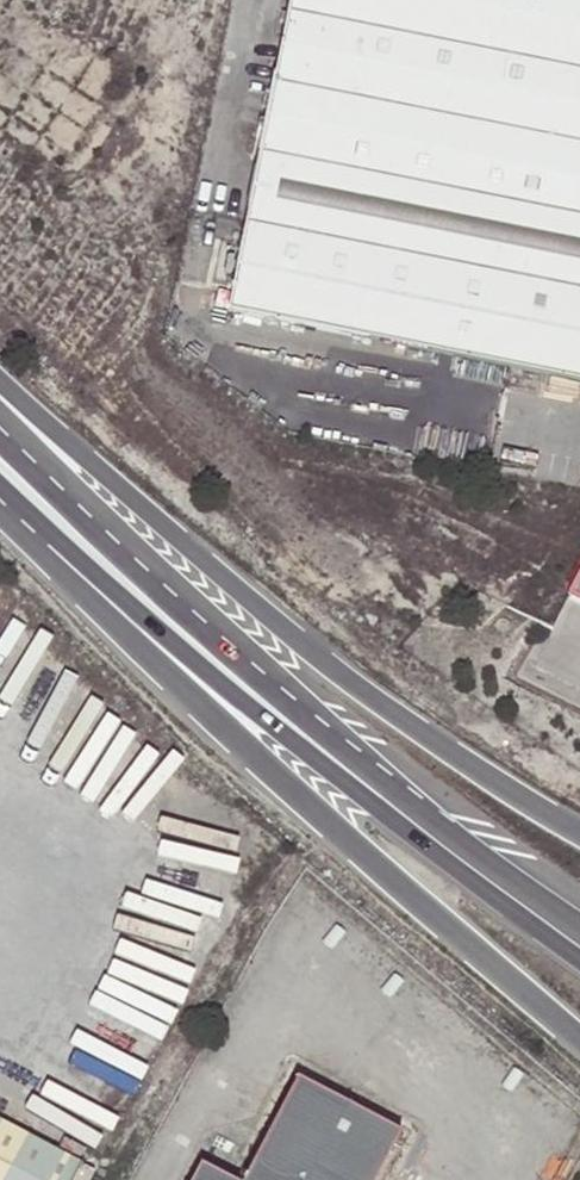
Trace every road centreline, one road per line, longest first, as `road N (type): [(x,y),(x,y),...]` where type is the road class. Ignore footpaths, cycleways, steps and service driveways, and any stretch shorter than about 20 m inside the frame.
road 1 (primary): [(0,510),(299,799),(579,1041)]
road 2 (primary): [(579,921),(433,824),(0,428)]
road 3 (primary): [(0,503),(408,841),(579,956)]
road 4 (primary): [(579,834),(312,654),(0,428)]

